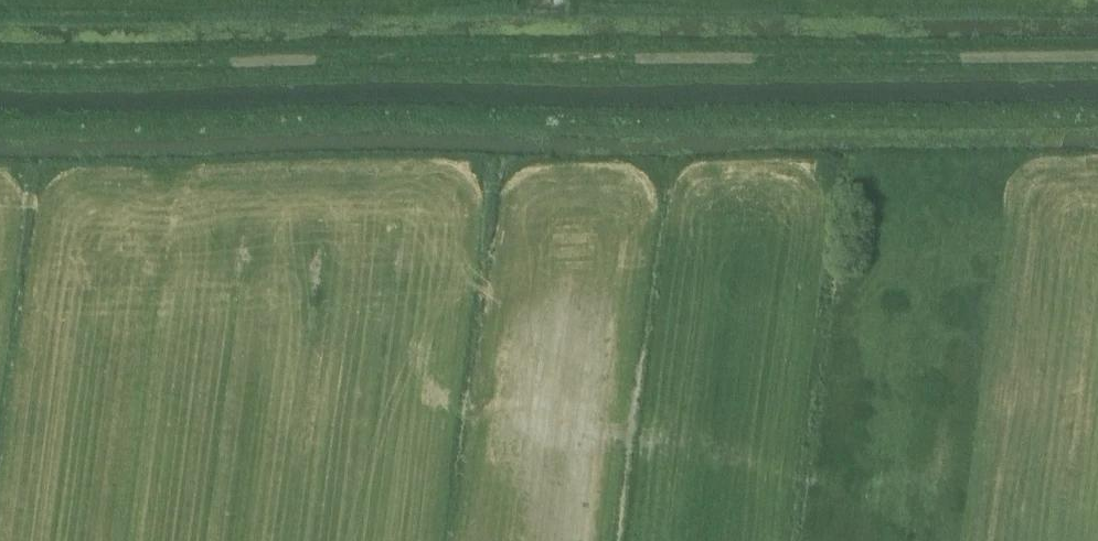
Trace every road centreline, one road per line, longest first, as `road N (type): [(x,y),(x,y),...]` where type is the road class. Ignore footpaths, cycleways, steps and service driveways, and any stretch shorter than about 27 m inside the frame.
road 1 (track): [(1097,114),(0,126)]
road 2 (track): [(0,67),(1097,56)]

